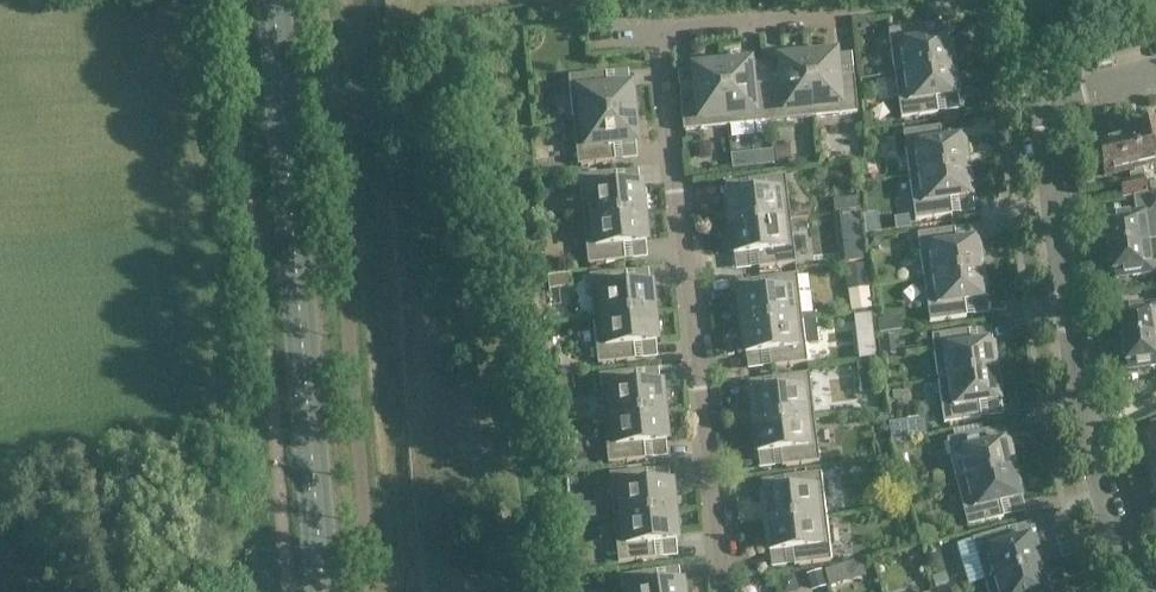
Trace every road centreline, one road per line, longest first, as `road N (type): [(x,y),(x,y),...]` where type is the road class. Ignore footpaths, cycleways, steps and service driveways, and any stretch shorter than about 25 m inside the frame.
road 1 (residential): [(1136,591),(1088,432),(1039,103),(1155,72)]
road 2 (secondary): [(325,591),(276,0)]
road 3 (residential): [(723,591),(662,34)]
road 4 (residential): [(850,17),(662,34)]

